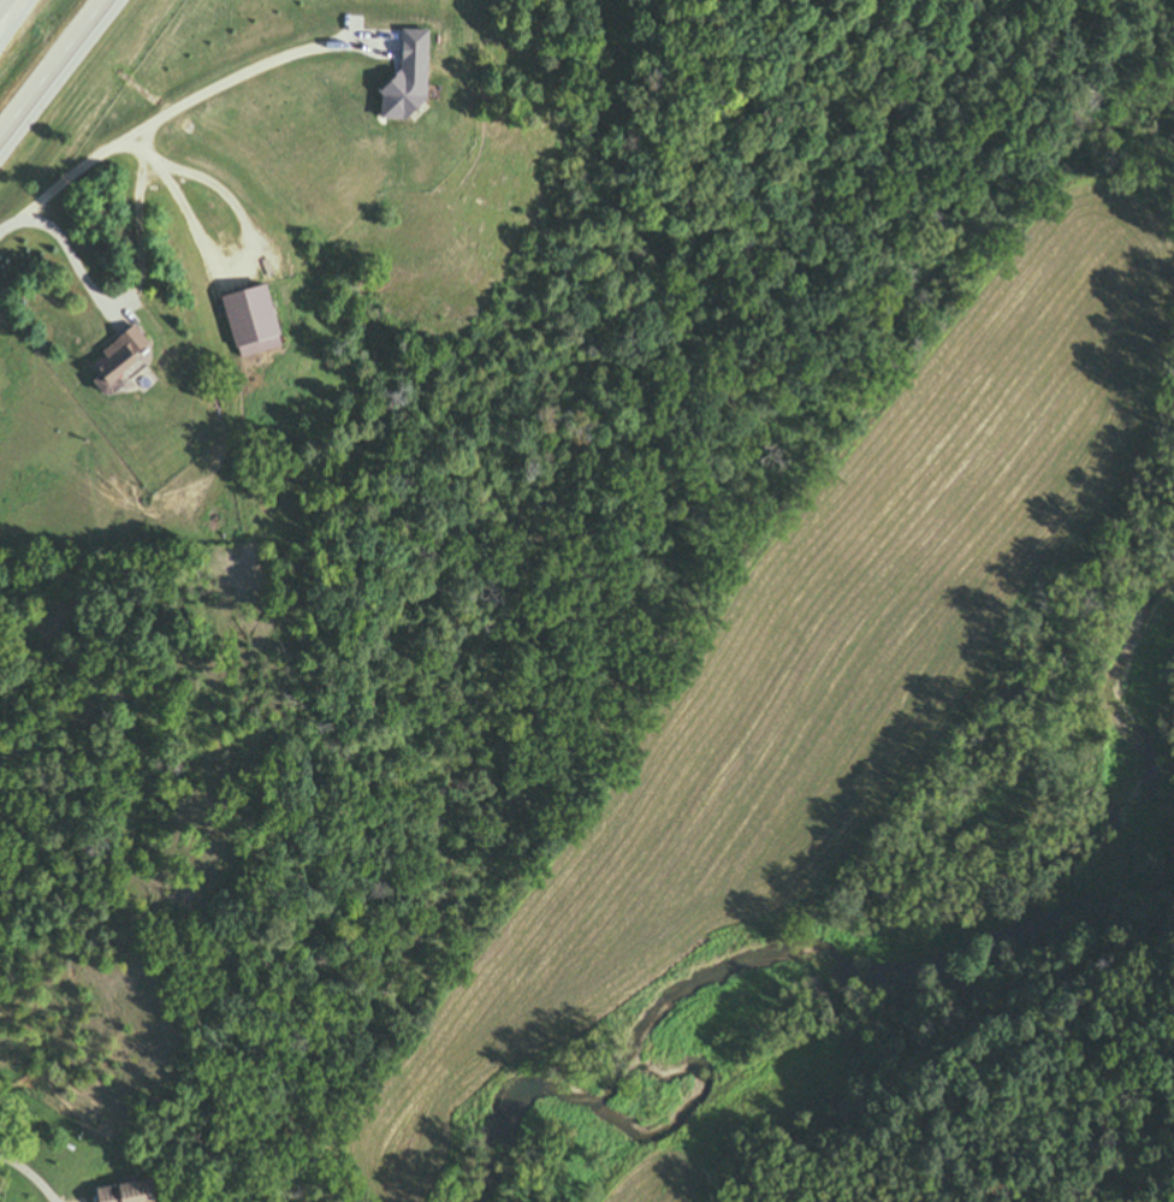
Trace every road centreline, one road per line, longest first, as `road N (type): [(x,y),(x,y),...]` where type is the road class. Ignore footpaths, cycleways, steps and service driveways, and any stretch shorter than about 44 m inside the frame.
road 1 (trunk): [(0,137),(108,0)]

